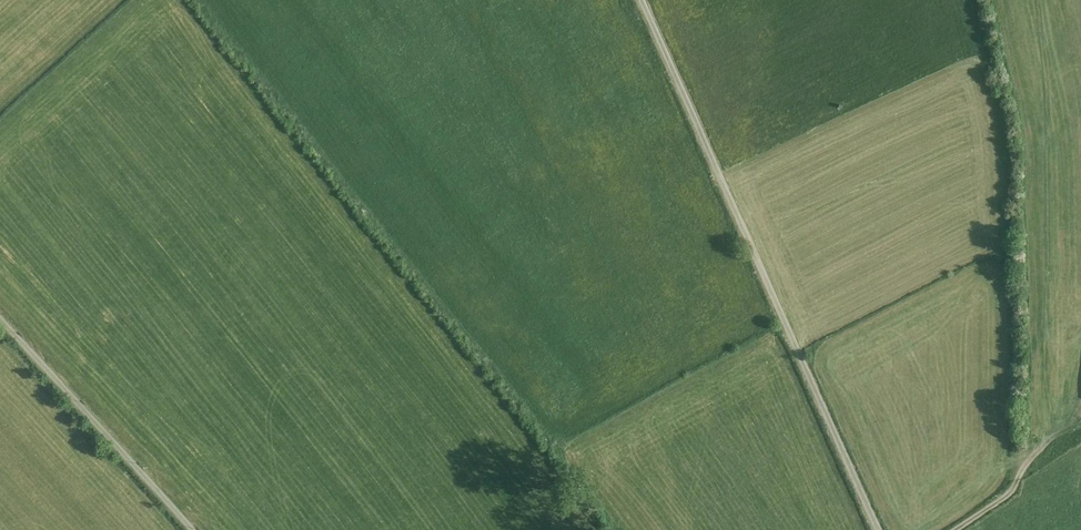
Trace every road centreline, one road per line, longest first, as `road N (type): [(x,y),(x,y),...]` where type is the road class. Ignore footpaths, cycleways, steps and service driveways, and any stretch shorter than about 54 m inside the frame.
road 1 (track): [(641,0),(876,529)]
road 2 (residential): [(0,321),(191,529)]

